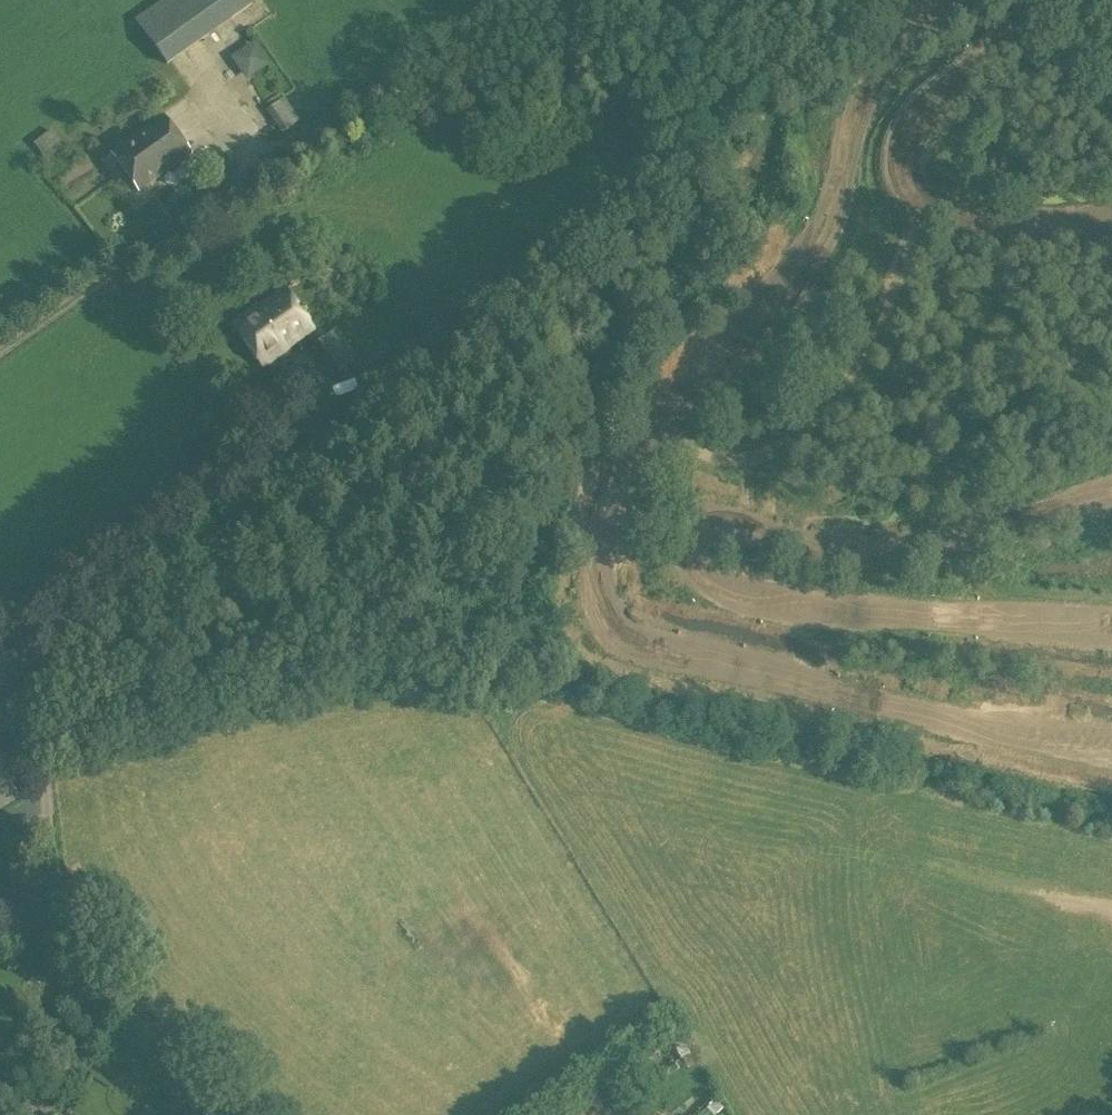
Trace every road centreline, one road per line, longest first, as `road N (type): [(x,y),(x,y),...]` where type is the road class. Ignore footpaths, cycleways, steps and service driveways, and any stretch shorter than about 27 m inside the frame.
road 1 (unclassified): [(264,1114),(102,964),(44,826),(0,683)]
road 2 (track): [(355,94),(511,0)]

